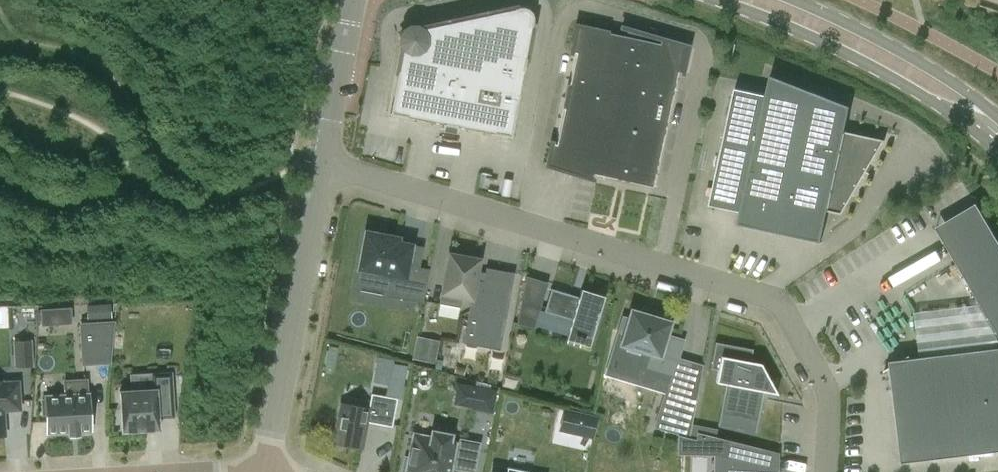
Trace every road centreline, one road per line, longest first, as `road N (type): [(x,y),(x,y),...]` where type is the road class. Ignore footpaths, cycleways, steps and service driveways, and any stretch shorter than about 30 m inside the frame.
road 1 (residential): [(322,165),(779,300),(828,393),(826,471)]
road 2 (residential): [(264,470),(322,165)]
road 3 (secondary): [(719,0),(989,123)]
road 4 (secondary): [(989,123),(954,83),(796,0)]
road 5 (residential): [(322,165),(352,0)]

